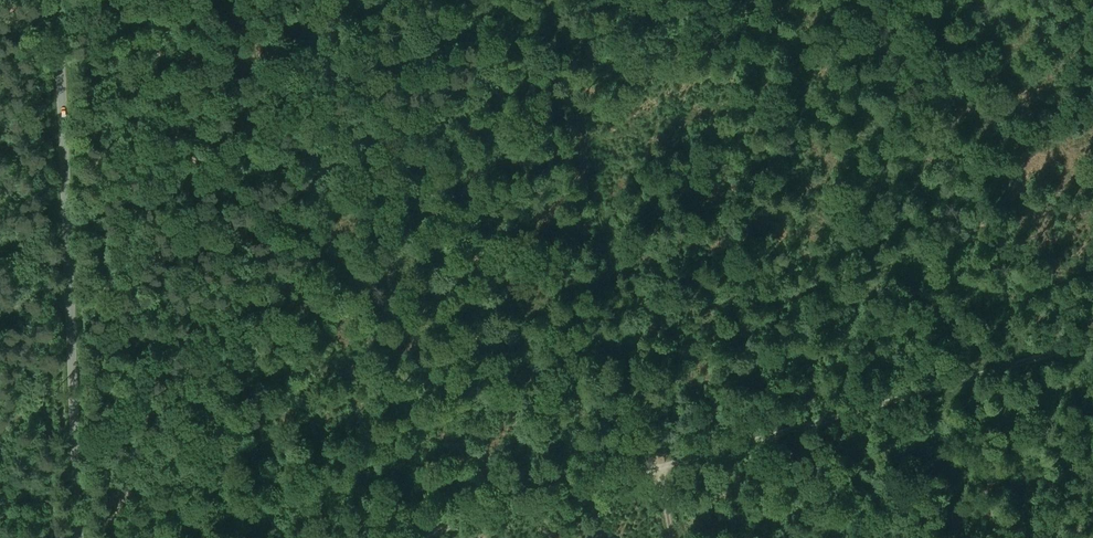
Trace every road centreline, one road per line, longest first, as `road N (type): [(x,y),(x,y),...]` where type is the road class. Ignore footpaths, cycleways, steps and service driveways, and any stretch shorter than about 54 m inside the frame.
road 1 (track): [(1092,340),(405,537)]
road 2 (track): [(544,0),(671,537)]
road 3 (track): [(228,0),(251,537)]
road 4 (tertiary): [(79,537),(58,0)]

